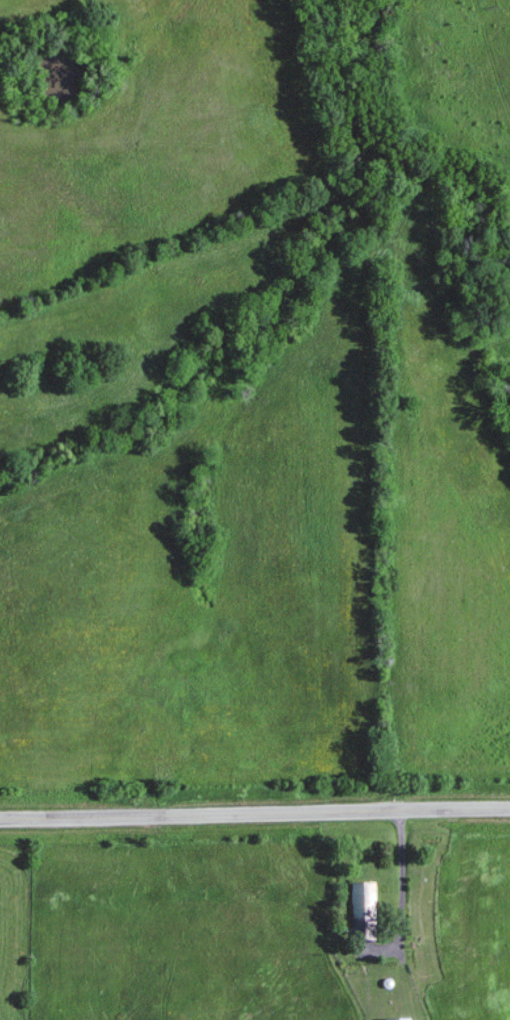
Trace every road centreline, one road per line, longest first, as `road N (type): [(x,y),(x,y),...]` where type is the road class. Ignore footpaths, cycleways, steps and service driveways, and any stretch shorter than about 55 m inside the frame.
road 1 (tertiary): [(509,811),(0,819)]

